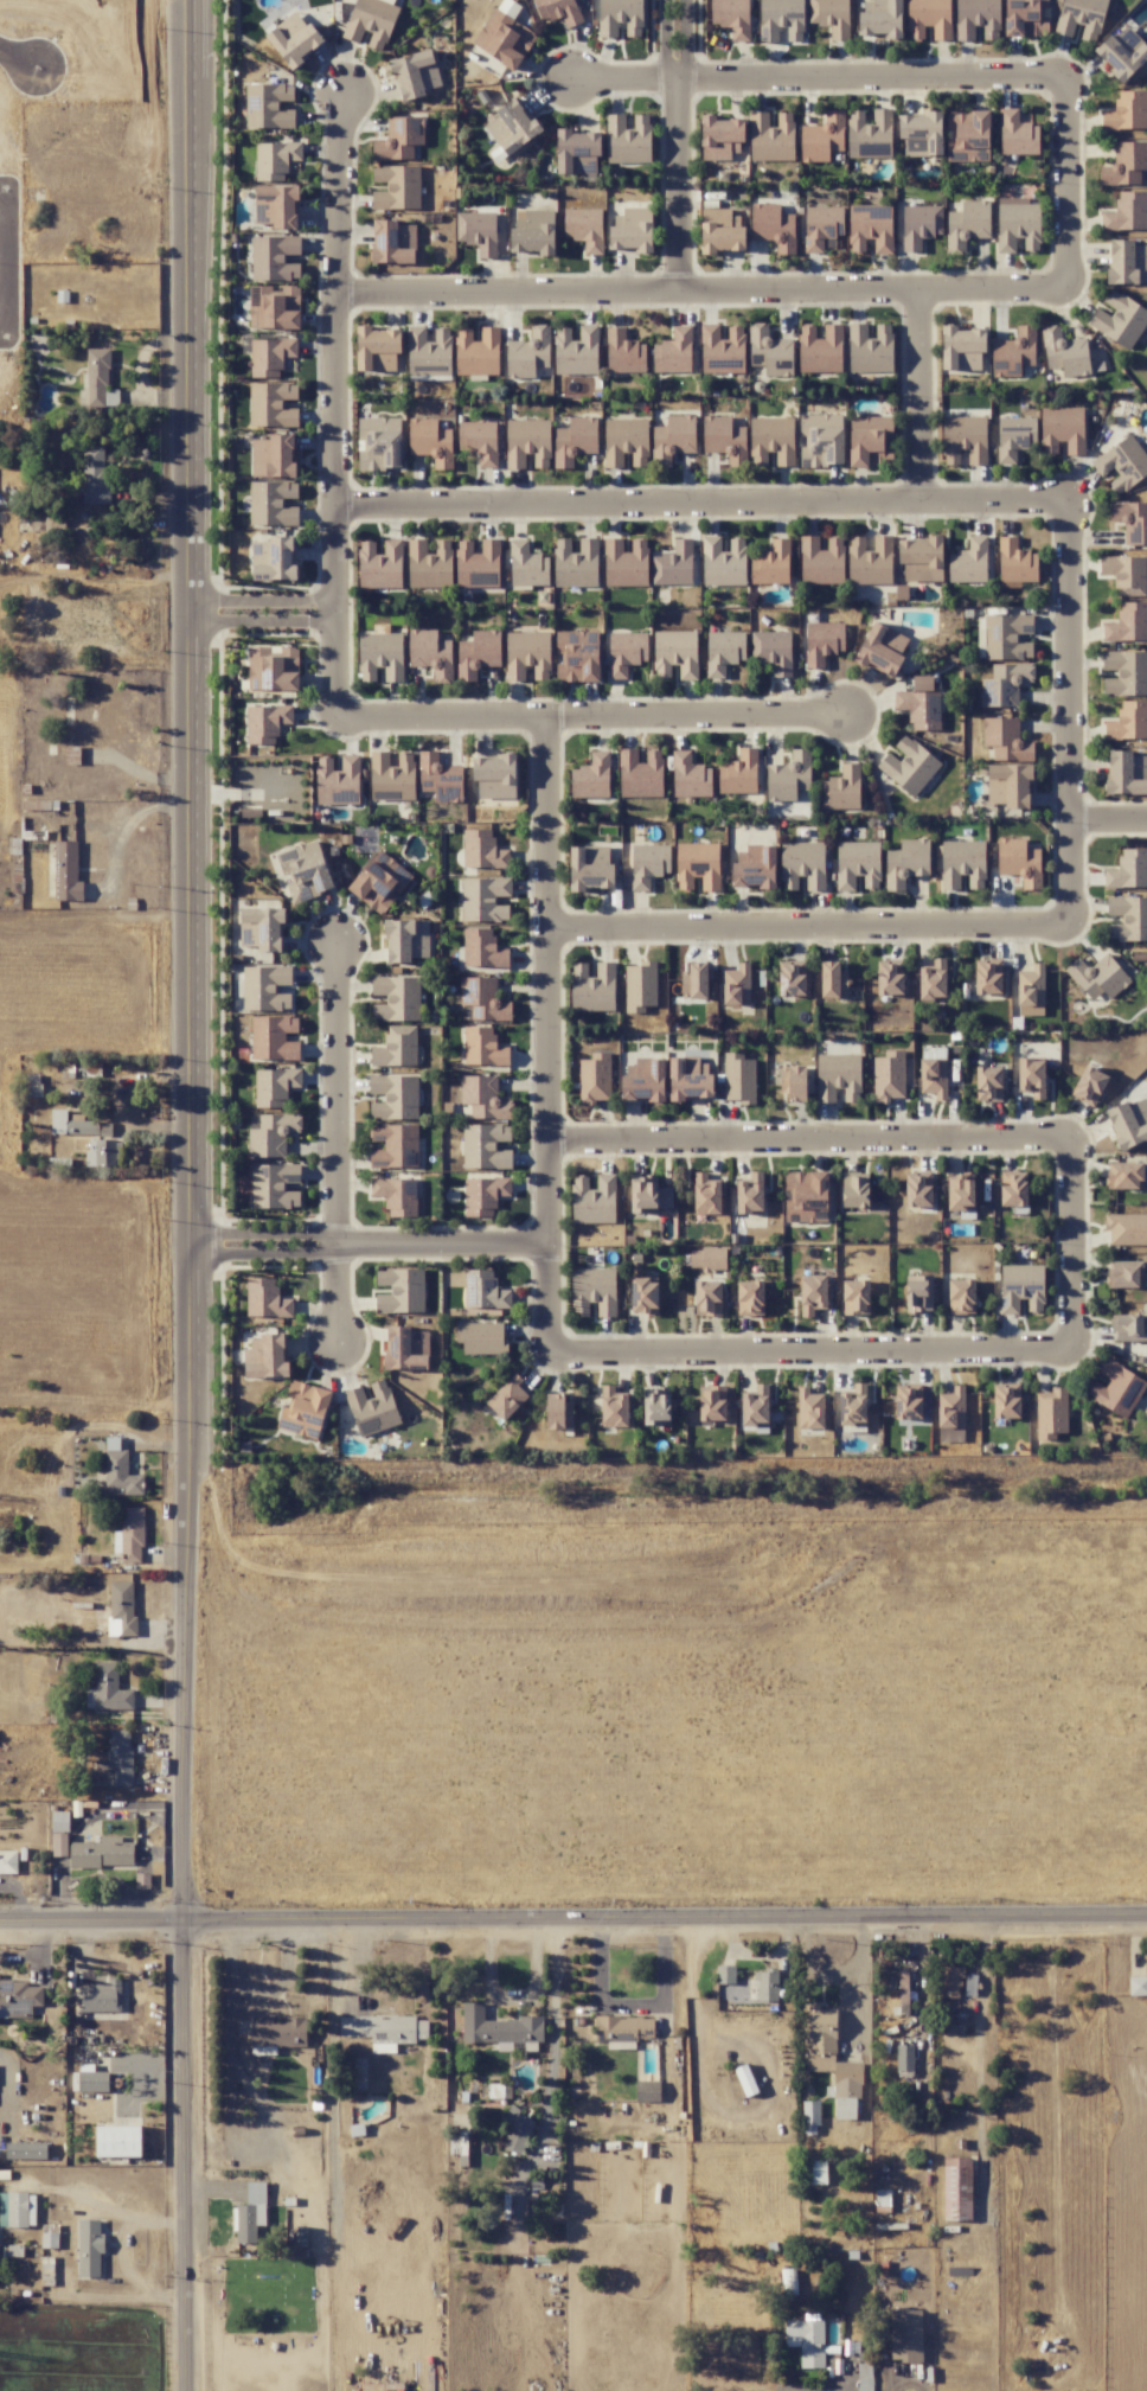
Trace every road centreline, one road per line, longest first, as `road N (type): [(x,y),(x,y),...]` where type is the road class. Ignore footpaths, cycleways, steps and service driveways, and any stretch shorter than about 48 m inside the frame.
road 1 (residential): [(188,2390),(181,1918),(187,0)]
road 2 (tertiary): [(0,1919),(1146,1915)]
road 3 (residential): [(1069,503),(334,500)]
road 4 (residential): [(335,293),(1066,285)]
road 5 (residential): [(549,1358),(546,717)]
road 6 (residential): [(338,714),(338,96)]
road 7 (residential): [(546,926),(1071,922)]
road 8 (residential): [(1072,1349),(549,1358)]
road 9 (residential): [(547,1142),(1069,1138)]
road 10 (residential): [(858,708),(338,714)]
road 11 (residential): [(1065,73),(564,75)]
road 12 (residential): [(1071,922),(1069,503)]
road 13 (residential): [(337,1353),(333,945)]
road 14 (residential): [(188,1244),(549,1242)]
road 15 (residential): [(0,1348),(66,1340),(68,1215),(58,1195),(0,1193)]
road 16 (residential): [(916,288),(917,501)]
road 17 (residential): [(1066,285),(1065,73)]
road 18 (residential): [(1069,1138),(1072,1349)]
road 19 (residential): [(679,290),(677,91)]
road 20 (residential): [(188,610),(337,612)]
road 21 (residential): [(0,199),(14,226),(8,328),(0,337)]

